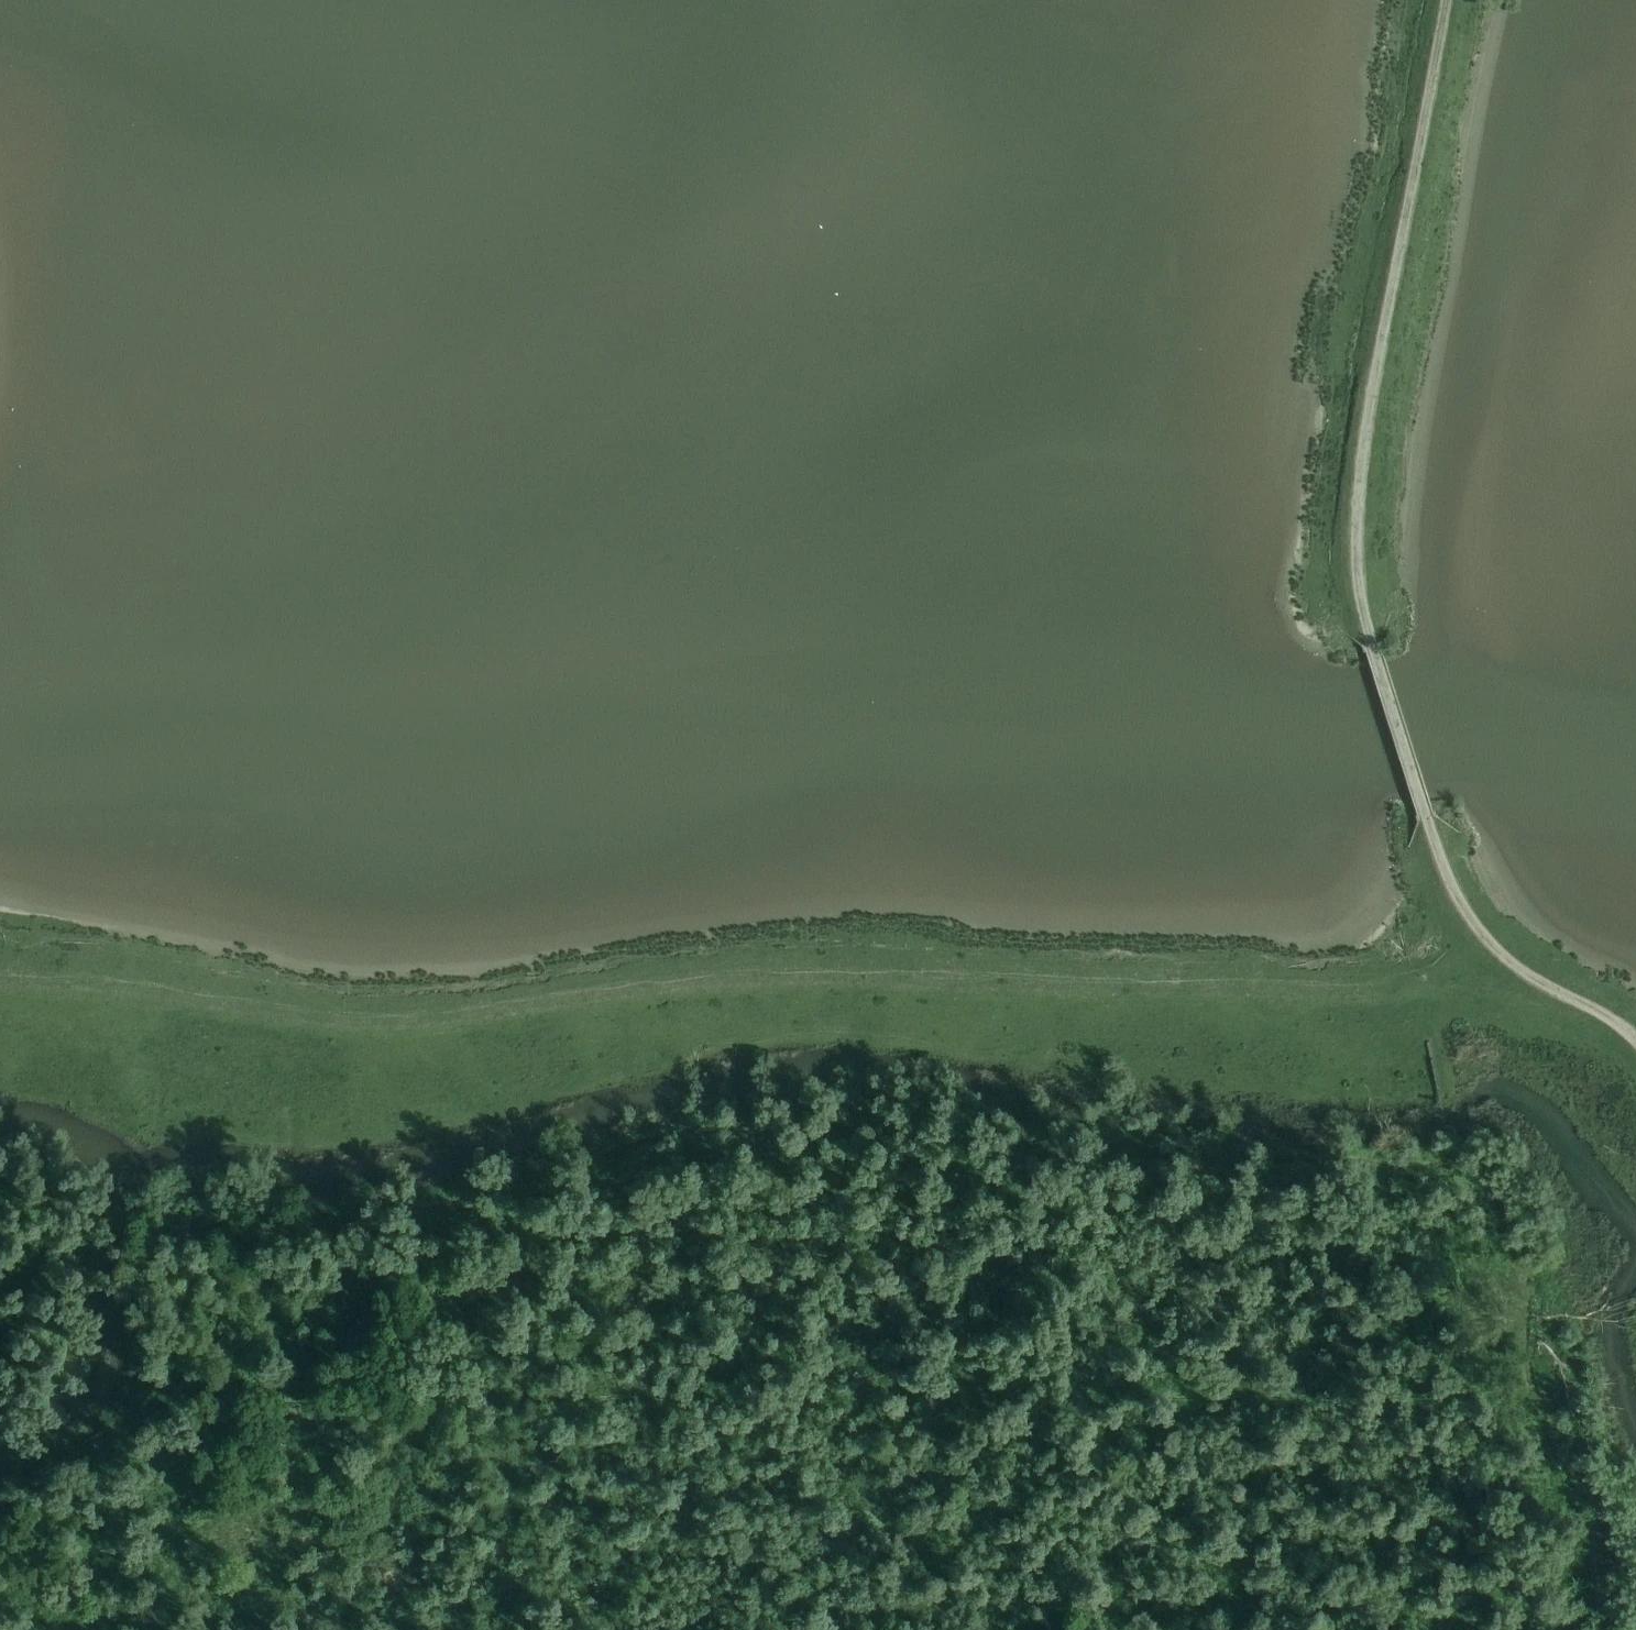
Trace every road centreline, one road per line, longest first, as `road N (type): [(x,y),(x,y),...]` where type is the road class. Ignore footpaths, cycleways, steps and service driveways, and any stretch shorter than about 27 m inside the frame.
road 1 (track): [(1374,648),(1354,570),(1354,524),(1370,376),(1442,0)]
road 2 (track): [(1635,1048),(1491,941),(1453,885),(1425,811)]

